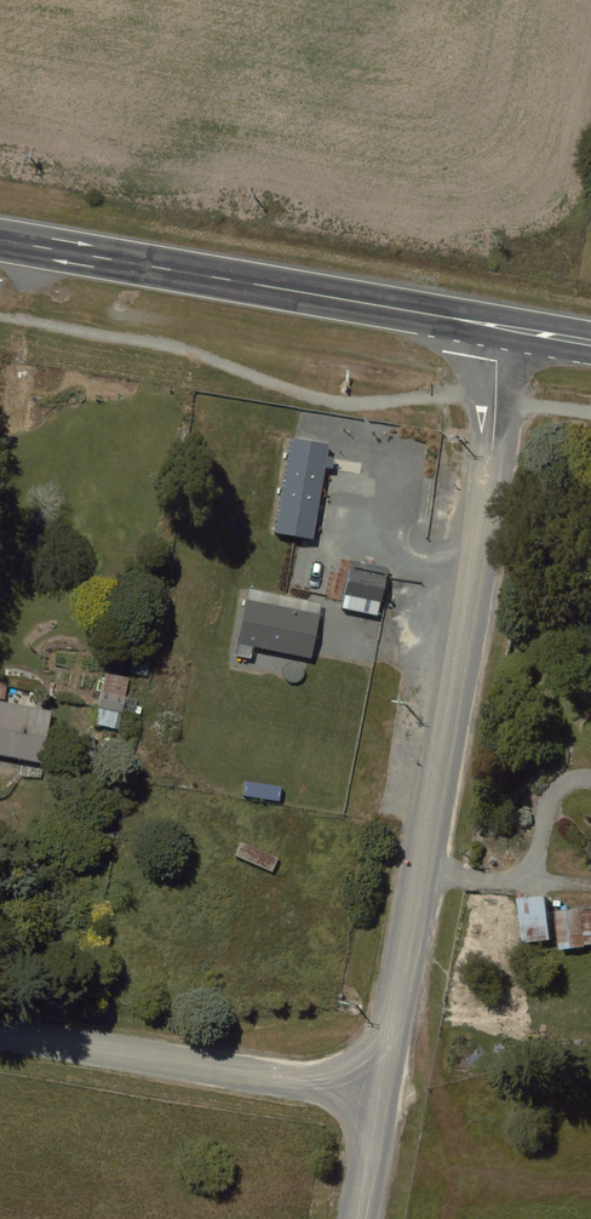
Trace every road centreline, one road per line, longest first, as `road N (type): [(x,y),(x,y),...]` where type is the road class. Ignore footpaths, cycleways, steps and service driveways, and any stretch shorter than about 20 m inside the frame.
road 1 (residential): [(377,1096),(492,457),(501,326)]
road 2 (trunk): [(0,239),(501,326)]
road 3 (residential): [(0,1033),(377,1096)]
road 4 (residential): [(360,1218),(377,1096)]

